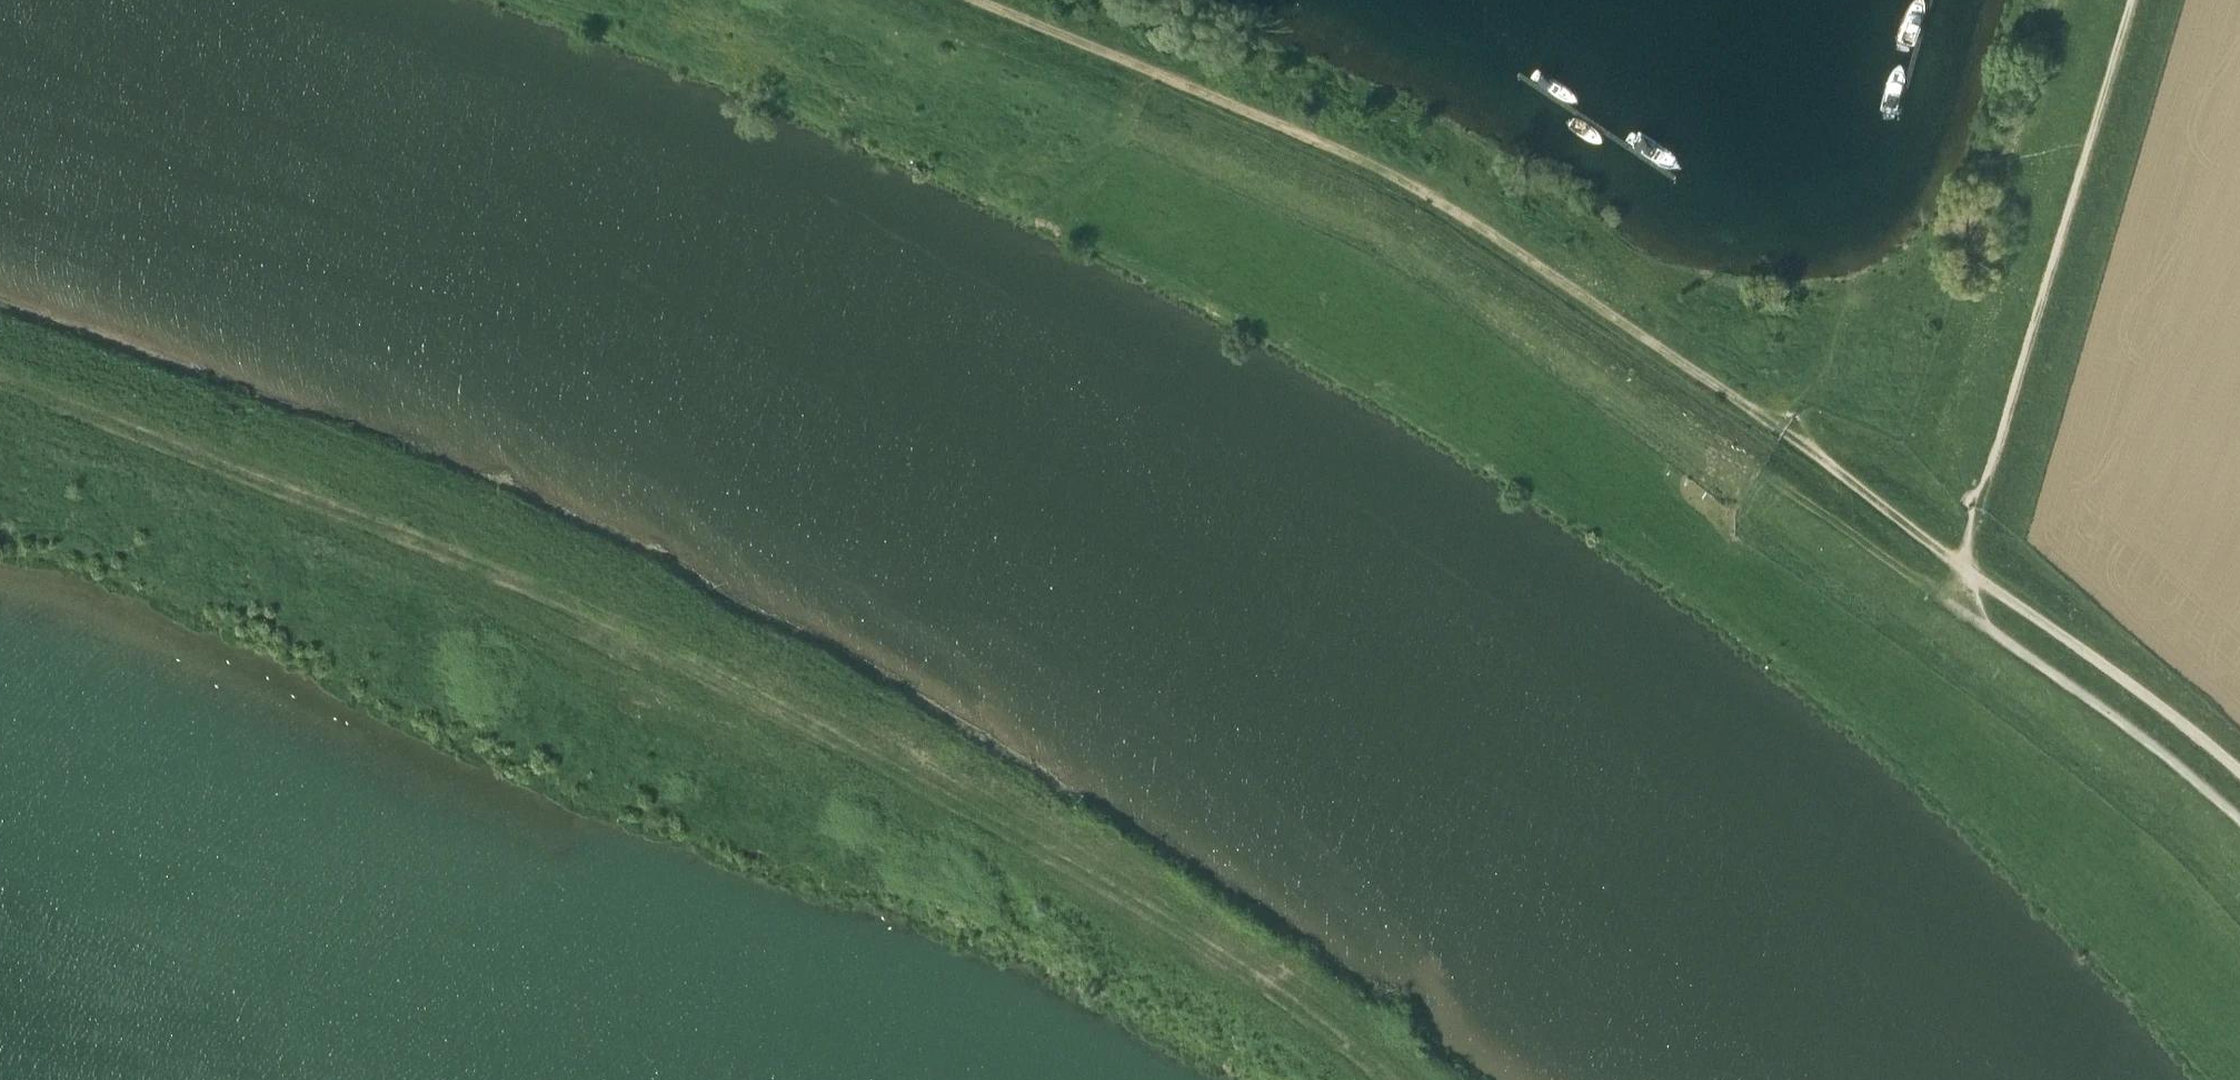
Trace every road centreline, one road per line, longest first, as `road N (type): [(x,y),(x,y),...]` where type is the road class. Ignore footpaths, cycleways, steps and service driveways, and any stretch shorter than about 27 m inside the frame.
road 1 (track): [(2239,775),(2211,745),(1960,573)]
road 2 (track): [(1960,573),(1790,432)]

